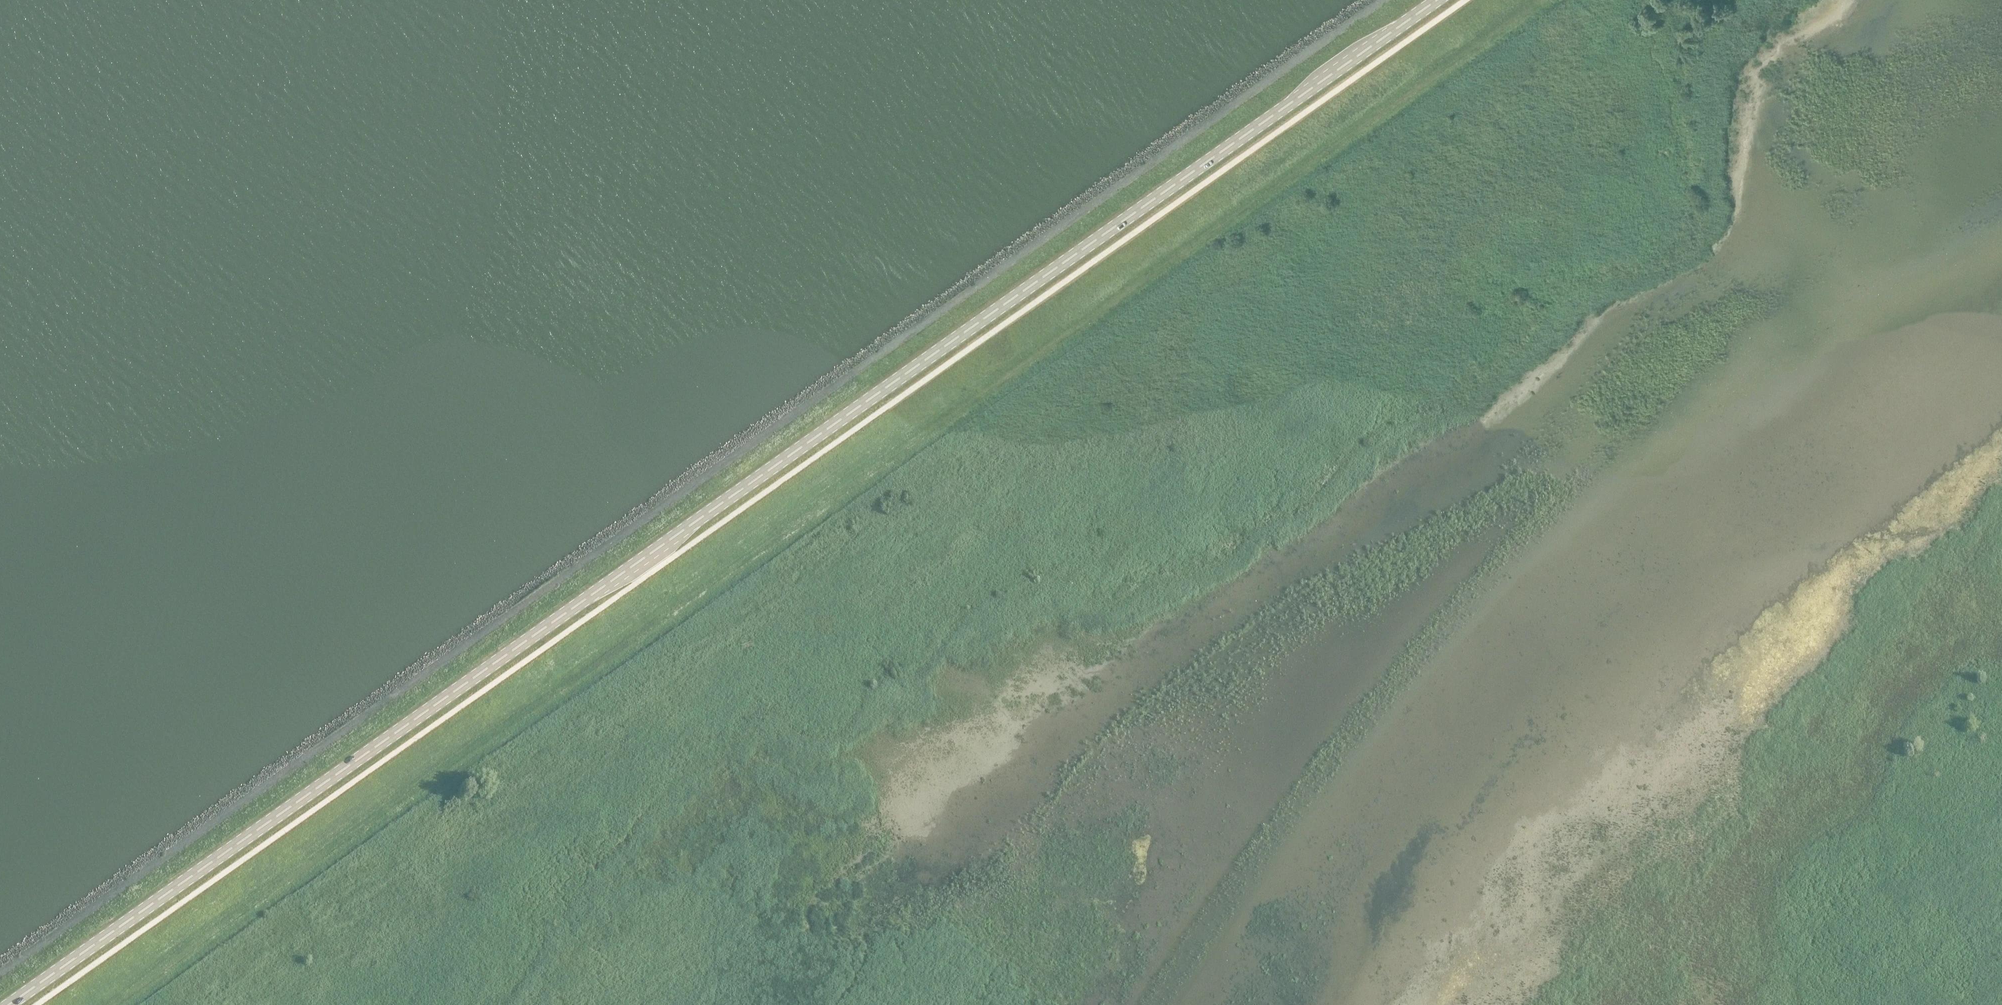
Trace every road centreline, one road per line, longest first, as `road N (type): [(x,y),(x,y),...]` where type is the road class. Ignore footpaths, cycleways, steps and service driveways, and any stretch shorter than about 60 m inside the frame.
road 1 (secondary): [(8,1004),(1438,0)]

